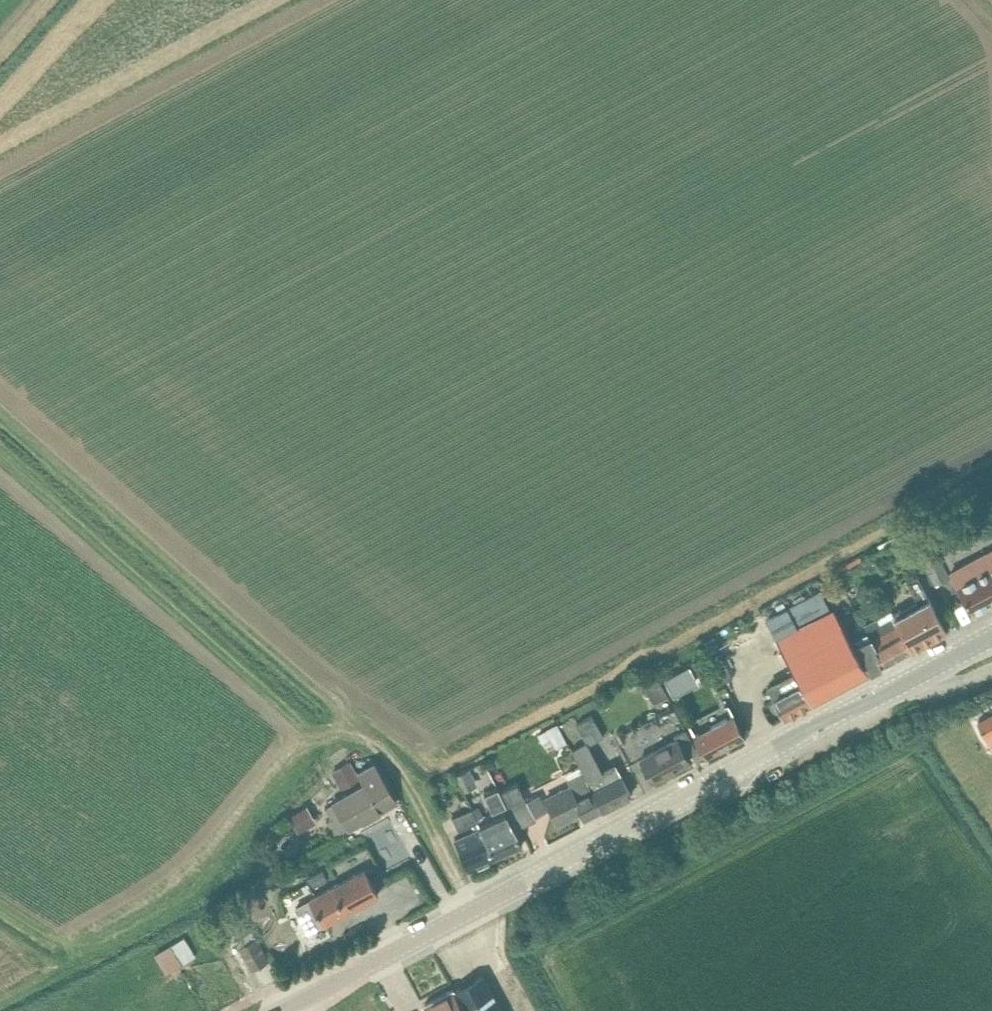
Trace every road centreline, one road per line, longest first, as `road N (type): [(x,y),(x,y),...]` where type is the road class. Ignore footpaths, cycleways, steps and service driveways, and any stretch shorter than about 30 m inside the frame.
road 1 (secondary): [(282,1010),(909,680)]
road 2 (track): [(337,737),(360,740),(396,771),(474,911)]

